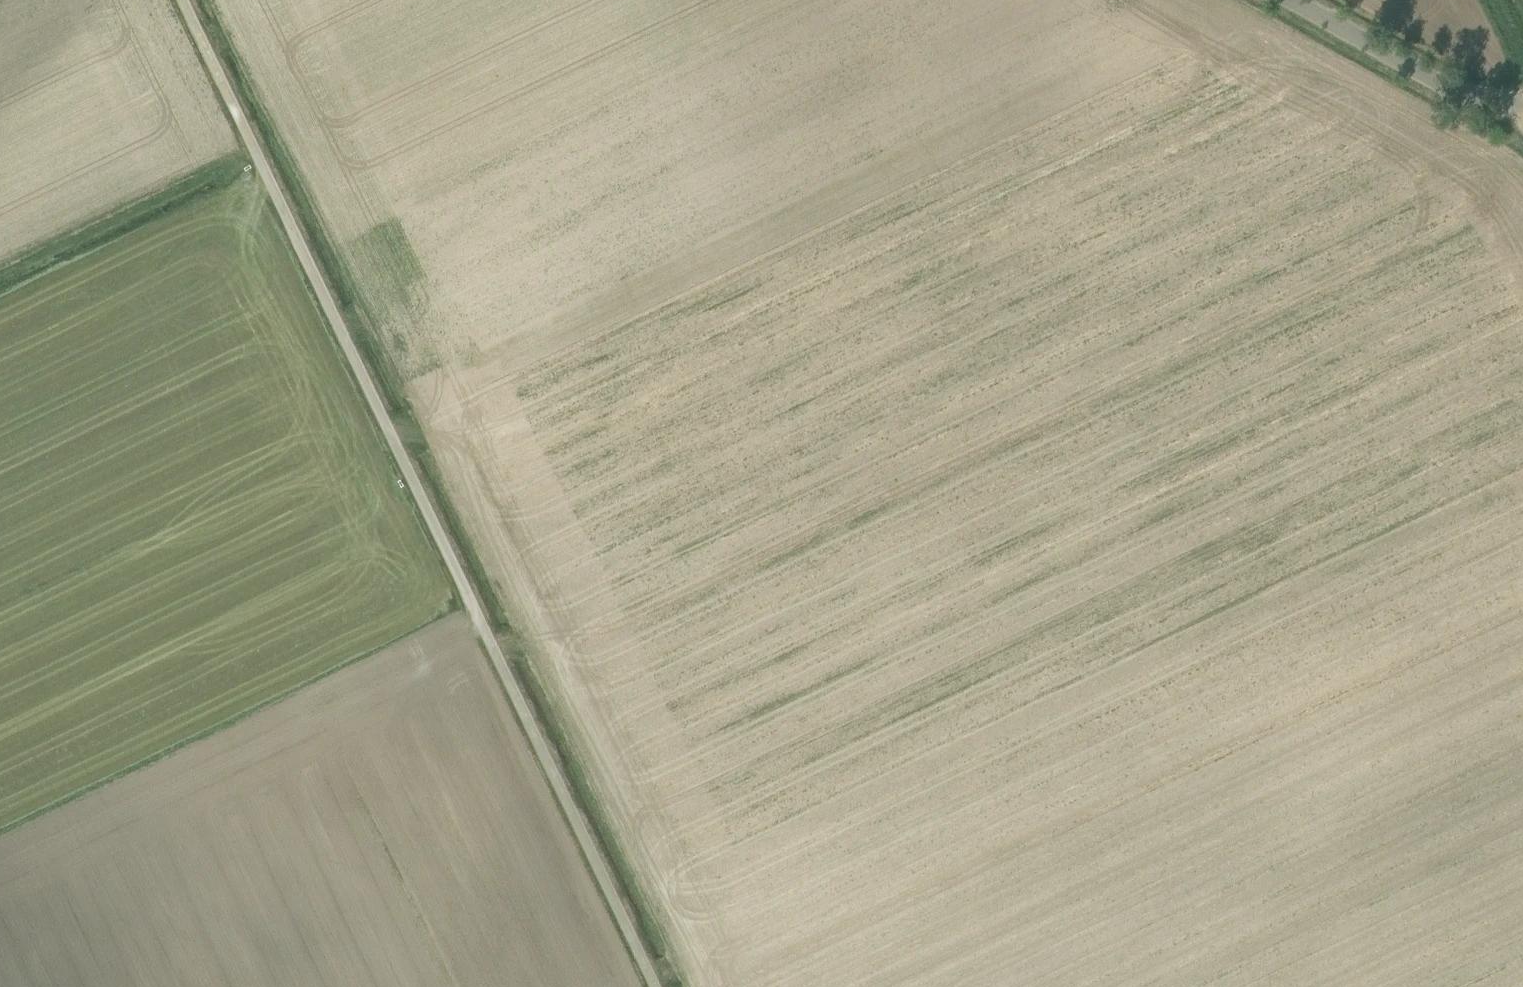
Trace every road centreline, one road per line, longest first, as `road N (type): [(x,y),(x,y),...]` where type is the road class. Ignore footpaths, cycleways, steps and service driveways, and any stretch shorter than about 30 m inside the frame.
road 1 (unclassified): [(1522,102),(1474,99),(1297,0)]

